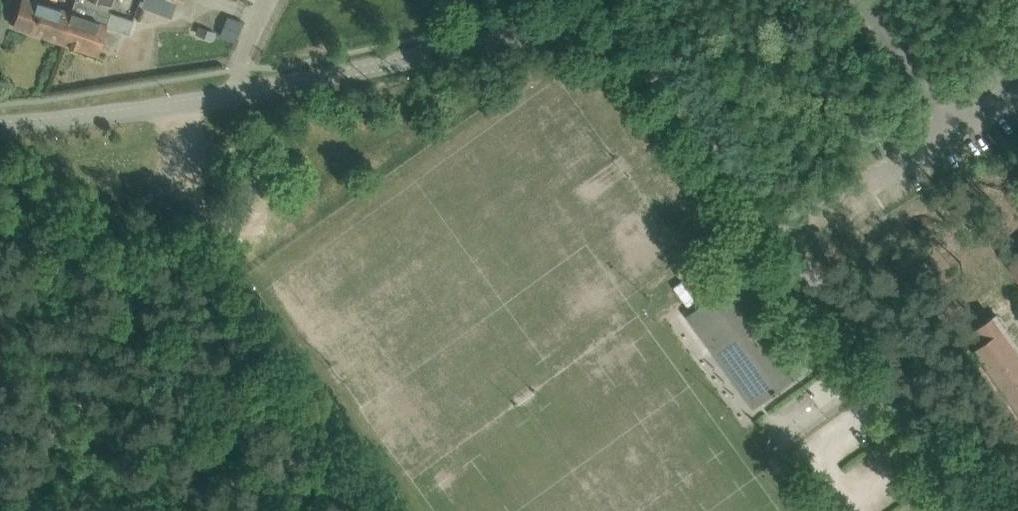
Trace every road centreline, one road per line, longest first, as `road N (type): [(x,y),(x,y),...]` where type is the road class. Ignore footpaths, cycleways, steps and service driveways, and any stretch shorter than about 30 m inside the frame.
road 1 (unclassified): [(976,510),(648,61),(598,37),(558,33)]
road 2 (unclassified): [(0,125),(162,107),(558,33)]

